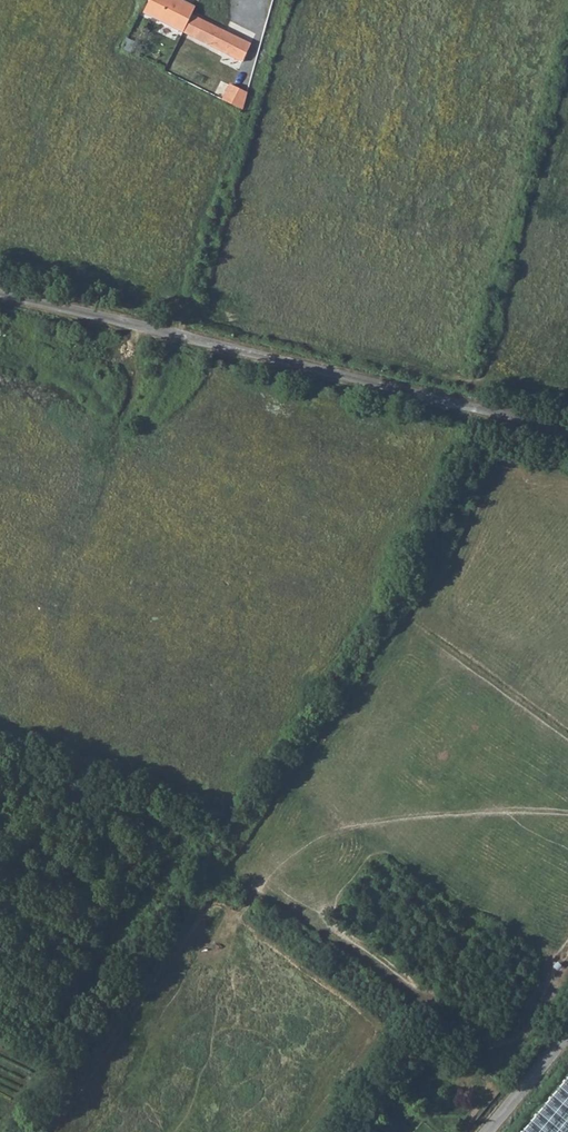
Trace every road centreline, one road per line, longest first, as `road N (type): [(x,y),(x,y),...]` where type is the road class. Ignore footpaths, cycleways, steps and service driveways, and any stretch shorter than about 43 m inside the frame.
road 1 (unclassified): [(0,296),(567,432)]
road 2 (unclassified): [(567,1040),(490,1131)]

